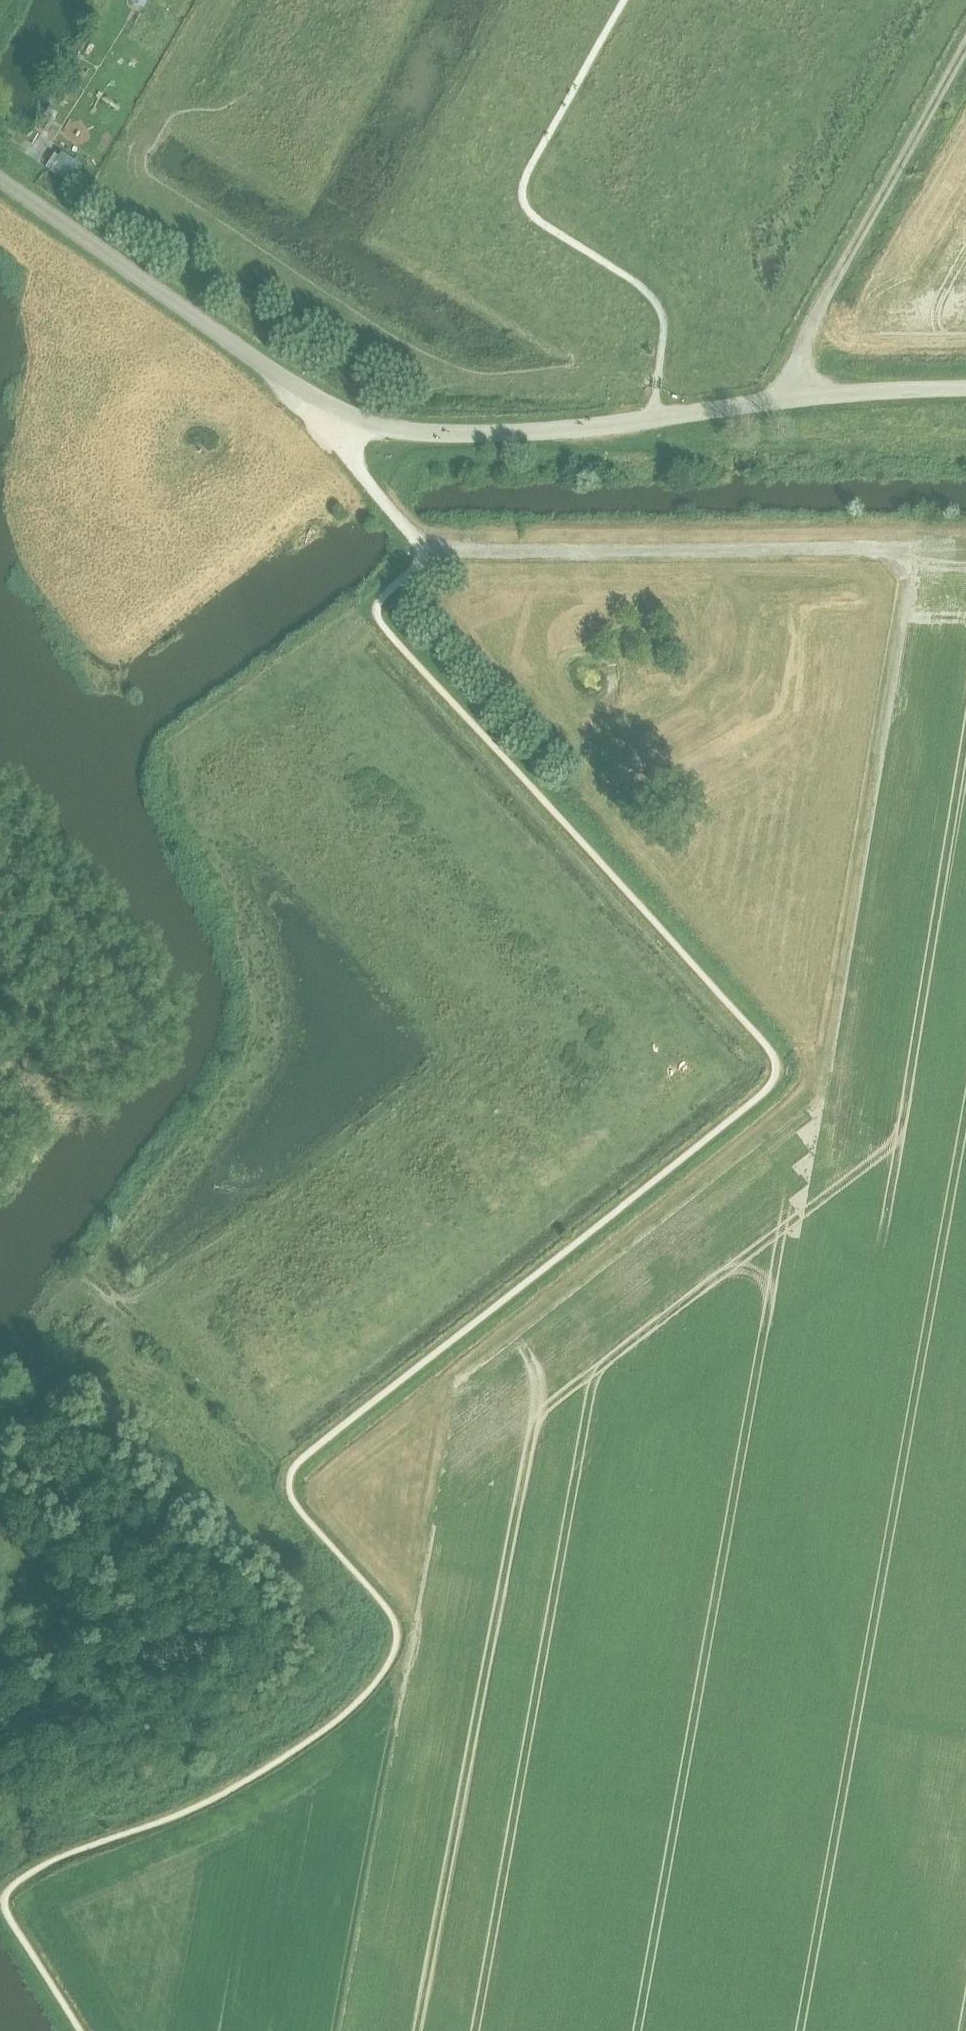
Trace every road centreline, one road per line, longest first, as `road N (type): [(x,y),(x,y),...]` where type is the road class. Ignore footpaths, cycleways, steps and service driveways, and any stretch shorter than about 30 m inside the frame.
road 1 (unclassified): [(339,412),(378,426),(474,434),(793,399),(965,390)]
road 2 (track): [(897,547),(423,550)]
road 3 (unclassified): [(339,412),(0,179)]
road 4 (track): [(798,356),(965,50)]
road 5 (unclassified): [(423,550),(349,461),(339,412)]

